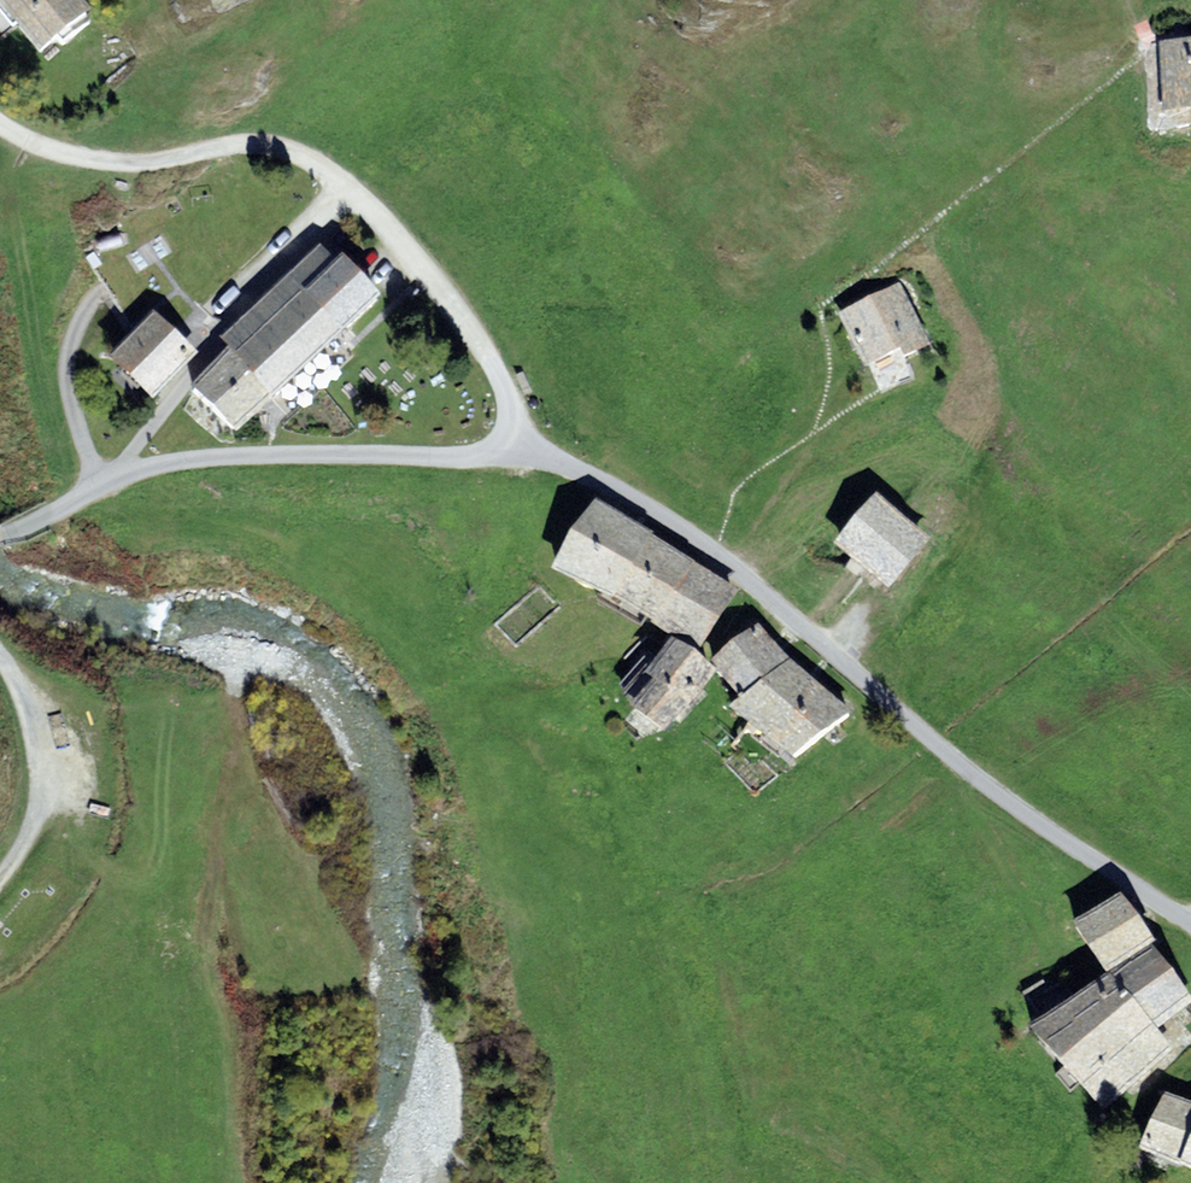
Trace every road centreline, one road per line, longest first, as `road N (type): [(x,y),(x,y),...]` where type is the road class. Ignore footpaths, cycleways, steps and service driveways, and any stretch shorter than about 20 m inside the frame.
road 1 (residential): [(512,453),(576,468),(662,514),(948,754),(1190,925)]
road 2 (residential): [(512,453),(509,401),(486,350),(376,213),(304,155),(253,143),(124,163),(50,148),(0,123)]
road 3 (residential): [(0,535),(100,483),(186,460),(512,453)]
road 4 (track): [(0,660),(39,750),(43,821),(0,884)]
road 5 (track): [(235,735),(240,582)]

